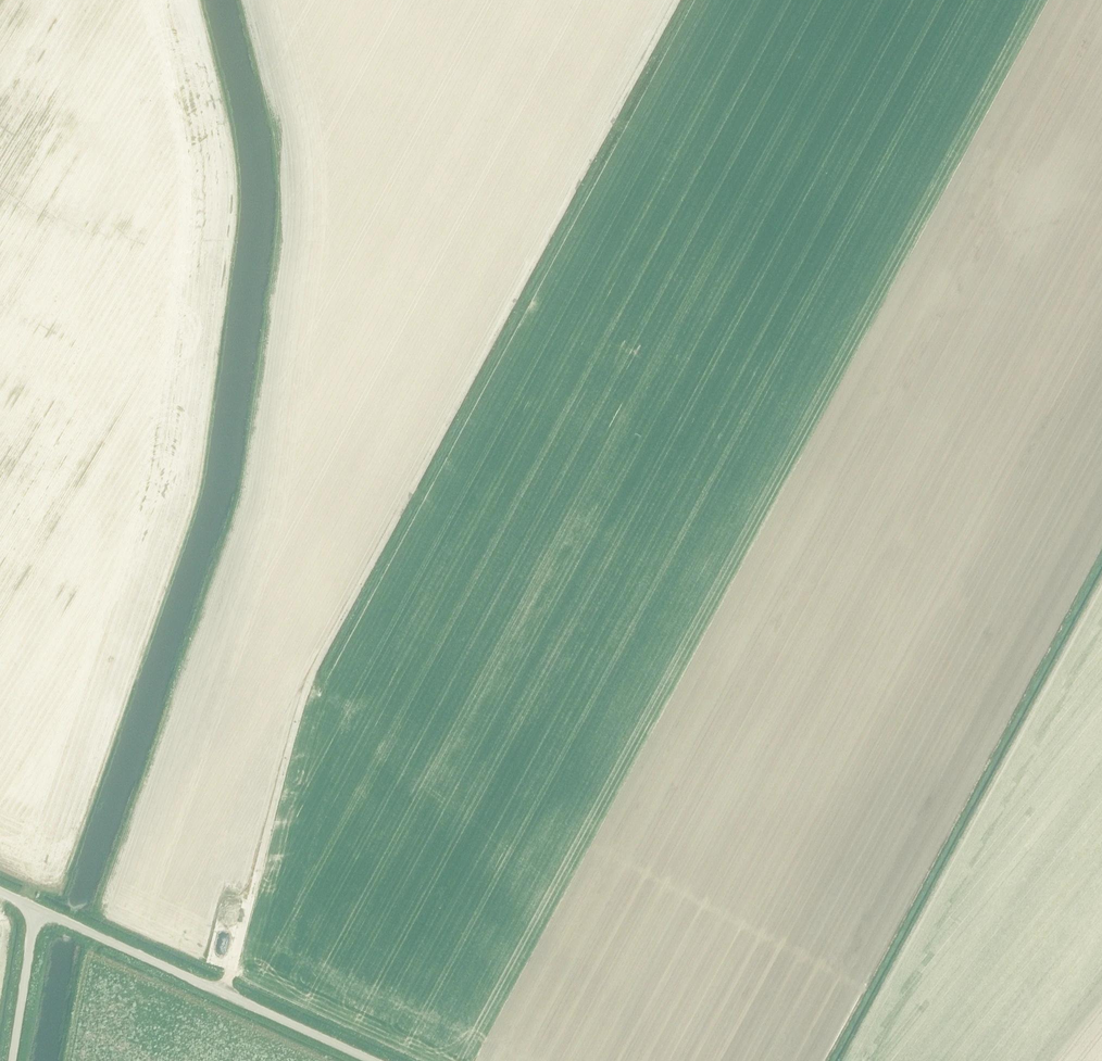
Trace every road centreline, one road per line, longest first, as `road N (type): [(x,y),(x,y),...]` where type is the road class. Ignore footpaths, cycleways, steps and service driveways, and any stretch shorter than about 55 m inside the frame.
road 1 (track): [(679,0),(317,669),(229,997)]
road 2 (unclassified): [(369,1060),(36,907)]
road 3 (unclassified): [(11,1060),(36,907)]

